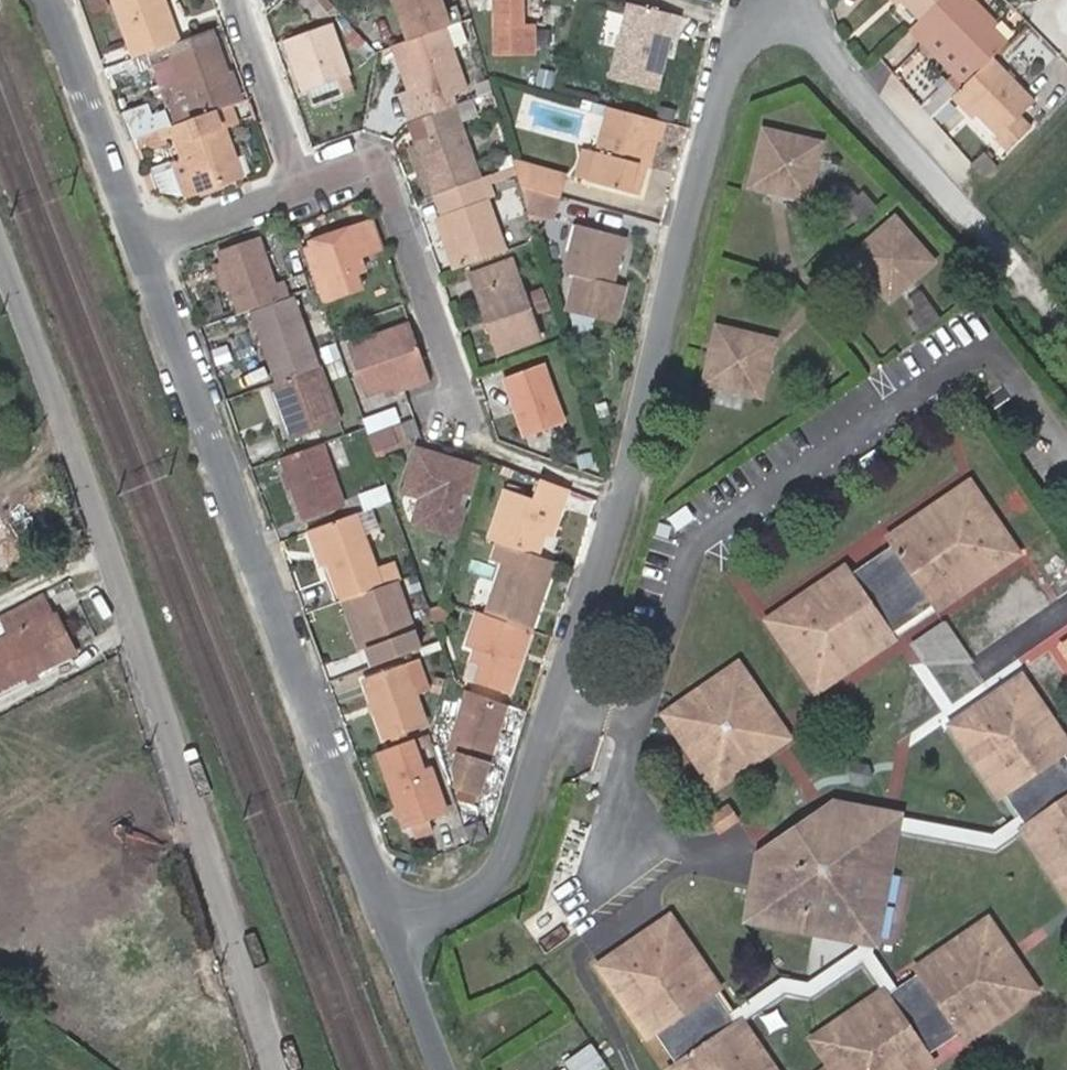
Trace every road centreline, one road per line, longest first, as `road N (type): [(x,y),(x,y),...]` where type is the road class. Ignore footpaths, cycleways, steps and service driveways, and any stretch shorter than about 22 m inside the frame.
road 1 (residential): [(793,8),(751,23),(724,69),(621,494),(506,853),(498,871),(464,899),(385,922)]
road 2 (residential): [(140,246),(385,922)]
road 3 (residential): [(0,547),(9,653),(23,707),(171,1069)]
road 4 (residential): [(1041,305),(793,8)]
road 5 (residential): [(472,414),(390,164),(308,194)]
road 6 (residential): [(50,0),(140,246)]
road 7 (residential): [(242,0),(308,194)]
road 8 (track): [(472,414),(491,448),(621,494)]
road 9 (residential): [(308,194),(140,246)]
road 10 (residential): [(385,922),(441,1069)]

